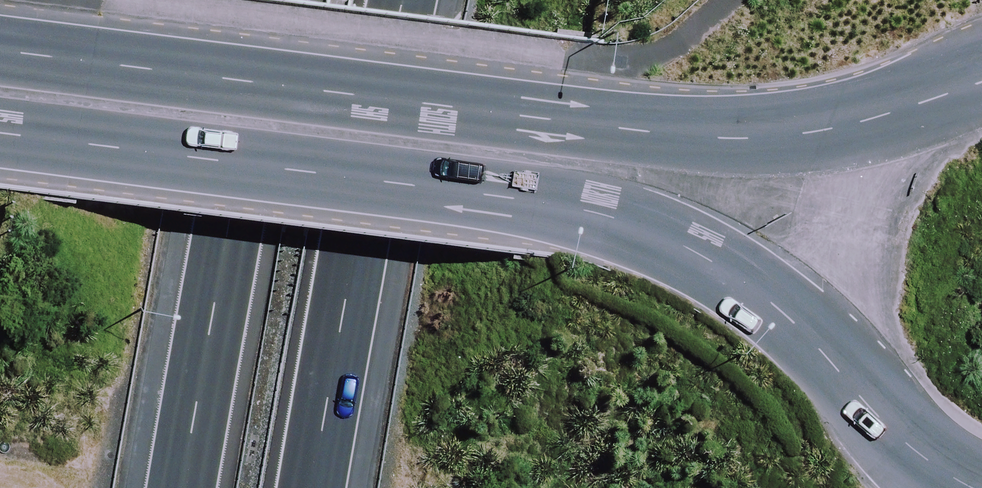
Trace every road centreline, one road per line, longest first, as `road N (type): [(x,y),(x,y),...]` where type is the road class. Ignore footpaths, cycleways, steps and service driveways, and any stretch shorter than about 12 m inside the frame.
road 1 (secondary): [(979,487),(896,436),(787,315),(725,270),(626,223),(559,207),(0,135)]
road 2 (secondary): [(0,48),(709,138),(798,134),(877,119),(981,79)]
road 3 (motorway): [(407,0),(315,487)]
road 4 (motorway): [(168,487),(199,287),(259,0)]

